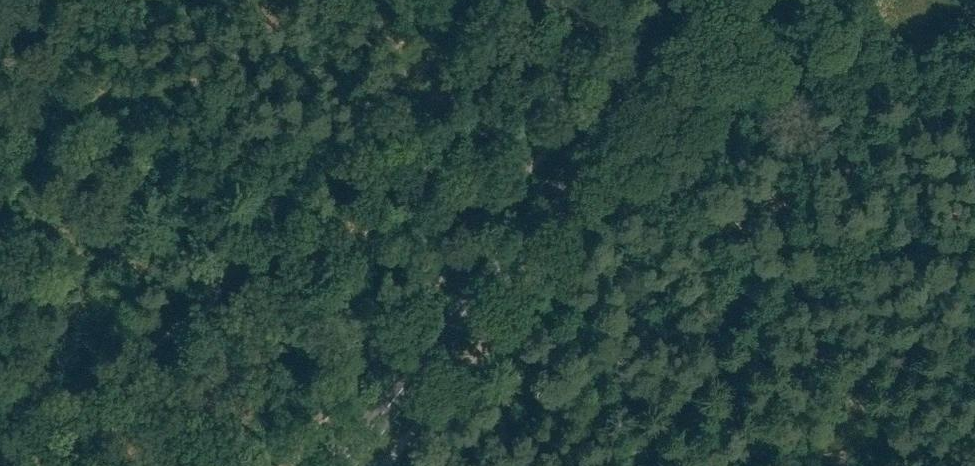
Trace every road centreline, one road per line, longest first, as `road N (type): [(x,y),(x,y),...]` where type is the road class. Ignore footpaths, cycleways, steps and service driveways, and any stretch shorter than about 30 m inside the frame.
road 1 (secondary): [(334,465),(715,0)]
road 2 (track): [(464,0),(328,177),(238,273)]
road 3 (track): [(238,273),(185,325),(109,378),(0,418)]

